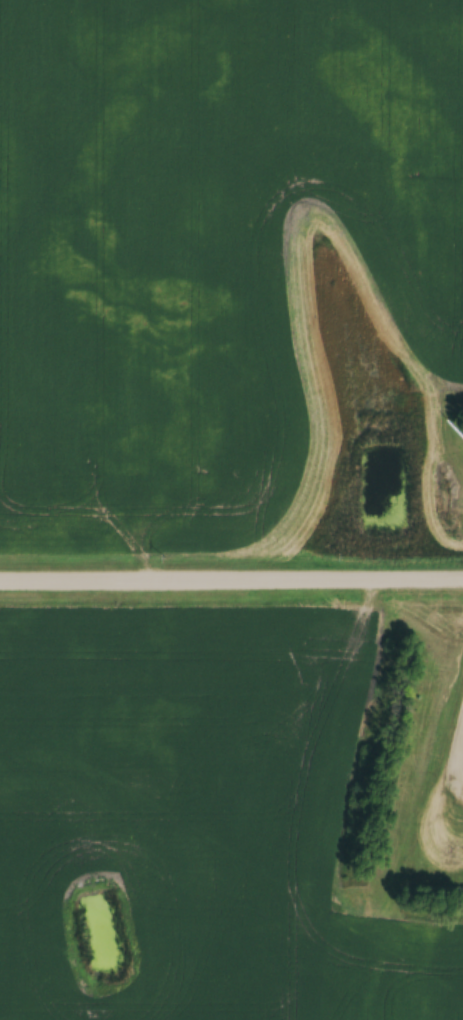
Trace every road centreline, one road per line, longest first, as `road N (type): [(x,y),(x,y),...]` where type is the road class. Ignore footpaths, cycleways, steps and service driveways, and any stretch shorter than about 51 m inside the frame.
road 1 (residential): [(462,583),(0,584)]

